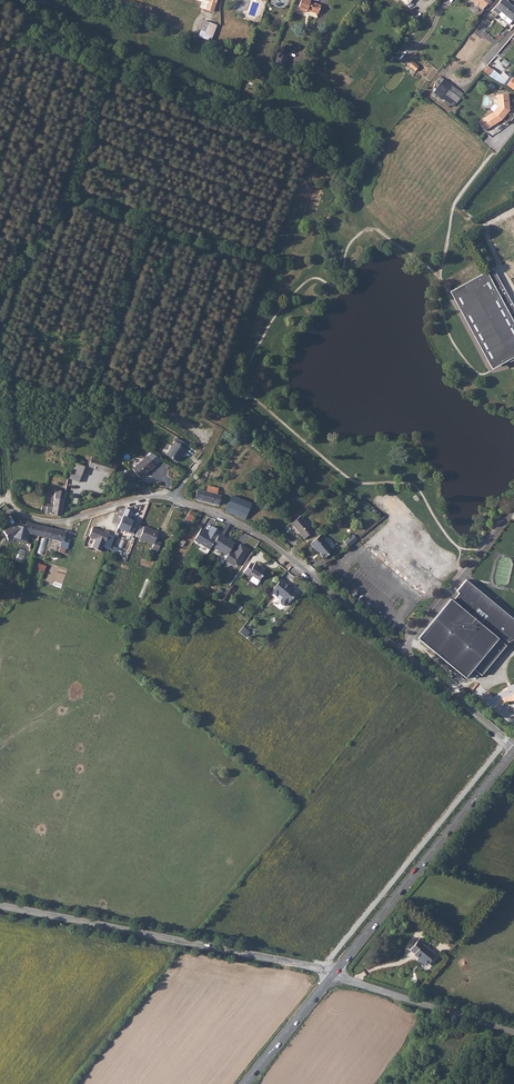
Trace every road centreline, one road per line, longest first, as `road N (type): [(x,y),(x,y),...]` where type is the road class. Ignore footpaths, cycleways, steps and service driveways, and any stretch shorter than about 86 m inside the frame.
road 1 (residential): [(401,651),(267,539),(217,514),(159,497),(60,521),(12,507)]
road 2 (unclassified): [(333,974),(0,906)]
road 3 (secondary): [(333,974),(513,751)]
road 4 (unclassified): [(513,1032),(333,974)]
road 5 (residential): [(513,510),(401,651)]
road 6 (residential): [(513,746),(401,651)]
road 7 (secondary): [(244,1083),(333,974)]

